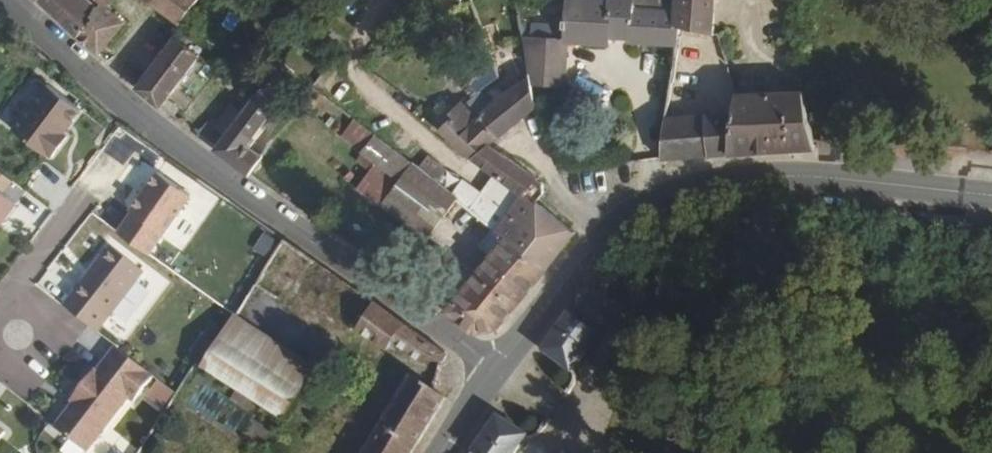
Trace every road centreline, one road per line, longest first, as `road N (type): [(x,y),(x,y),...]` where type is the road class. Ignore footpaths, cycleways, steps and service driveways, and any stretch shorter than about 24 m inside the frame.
road 1 (tertiary): [(1,0),(496,374)]
road 2 (primary): [(496,374),(584,265),(678,189),(766,182),(991,201)]
road 3 (unclassified): [(0,301),(76,204)]

